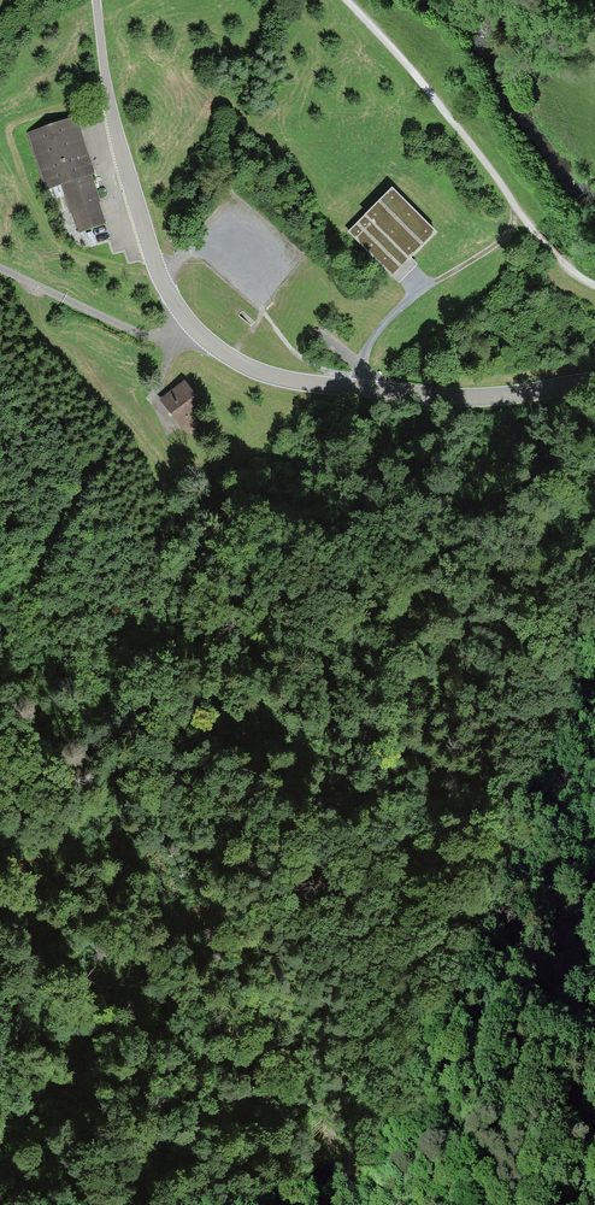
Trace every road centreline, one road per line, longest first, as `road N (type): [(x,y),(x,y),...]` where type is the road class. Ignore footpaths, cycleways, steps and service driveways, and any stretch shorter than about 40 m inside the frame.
road 1 (unclassified): [(96,0),(113,116),(152,251),(173,300),(212,344),(276,377),(391,391),(477,397),(594,381)]
road 2 (track): [(35,285),(37,323),(110,408),(173,503),(188,651),(135,745),(117,800),(114,847),(124,888),(117,924)]
road 3 (track): [(594,850),(355,719),(336,724),(325,741),(327,767),(384,840)]
road 4 (track): [(346,0),(424,87),(538,236),(594,286)]
road 5 (track): [(359,366),(401,307),(500,241),(516,208)]
road 6 (track): [(0,269),(145,335),(190,324)]

